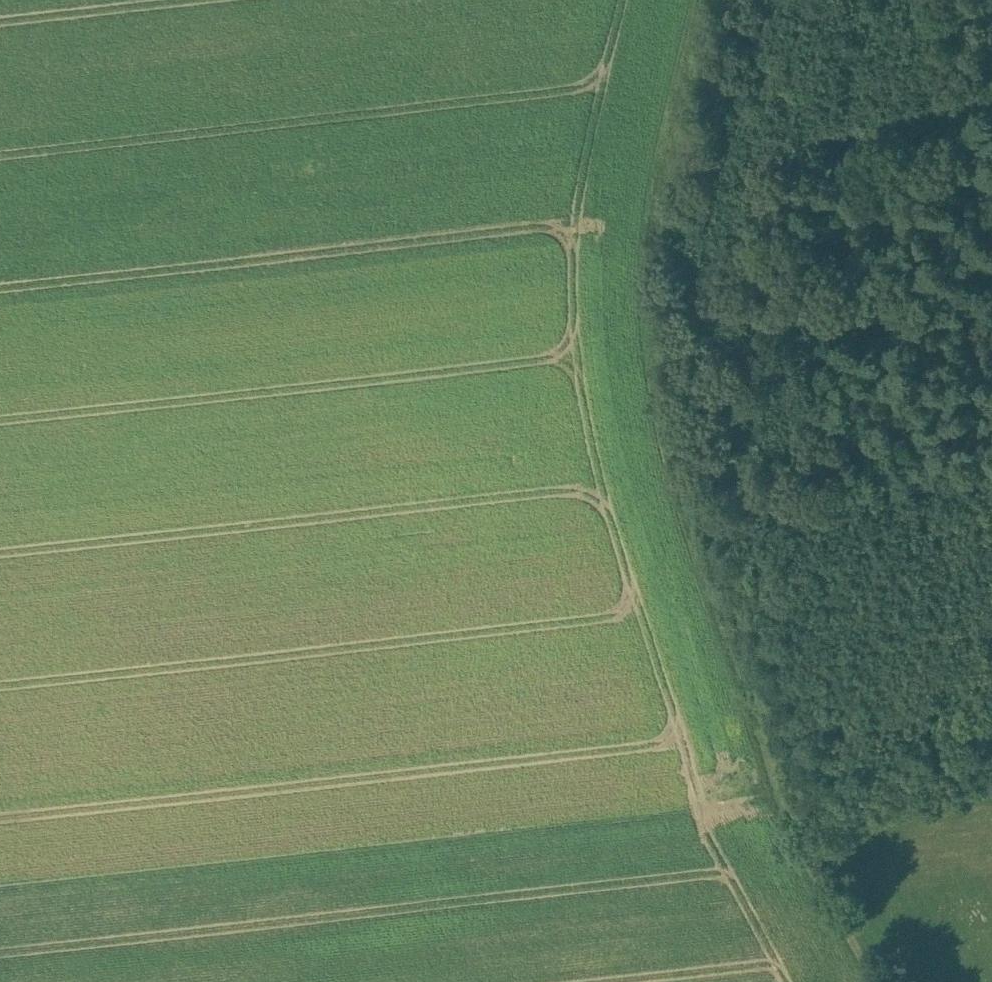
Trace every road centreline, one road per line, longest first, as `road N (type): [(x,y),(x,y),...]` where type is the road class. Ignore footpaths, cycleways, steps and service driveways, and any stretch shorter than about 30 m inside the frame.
road 1 (track): [(876,981),(792,833),(766,728),(678,494),(664,404),(658,261),(714,0)]

